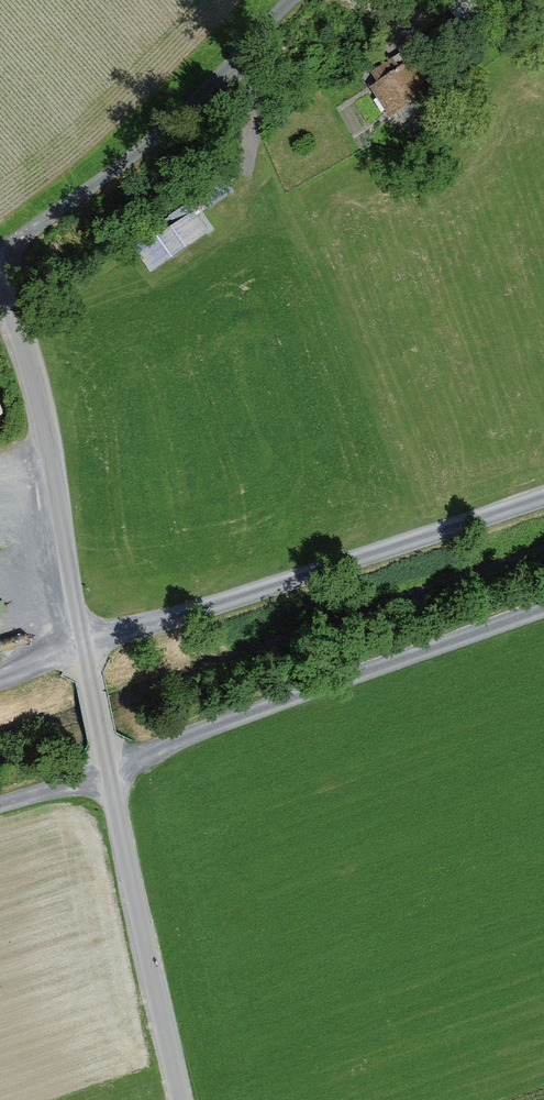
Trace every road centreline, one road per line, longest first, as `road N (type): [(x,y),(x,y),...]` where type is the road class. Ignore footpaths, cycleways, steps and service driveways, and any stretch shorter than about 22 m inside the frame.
road 1 (unclassified): [(0,286),(25,335),(181,1099)]
road 2 (track): [(543,615),(0,804)]
road 3 (track): [(543,494),(0,682)]
road 4 (track): [(0,256),(190,107),(287,0)]

